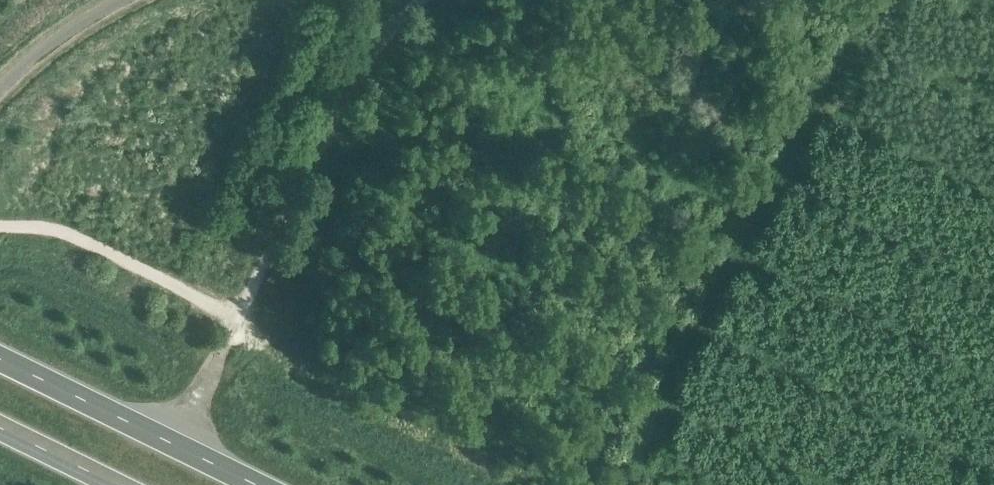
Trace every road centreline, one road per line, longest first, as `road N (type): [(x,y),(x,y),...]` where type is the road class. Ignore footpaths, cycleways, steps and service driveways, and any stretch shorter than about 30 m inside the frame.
road 1 (unclassified): [(178,446),(349,83),(416,0)]
road 2 (trunk): [(178,446),(0,357)]
road 3 (trunk): [(0,428),(116,484)]

